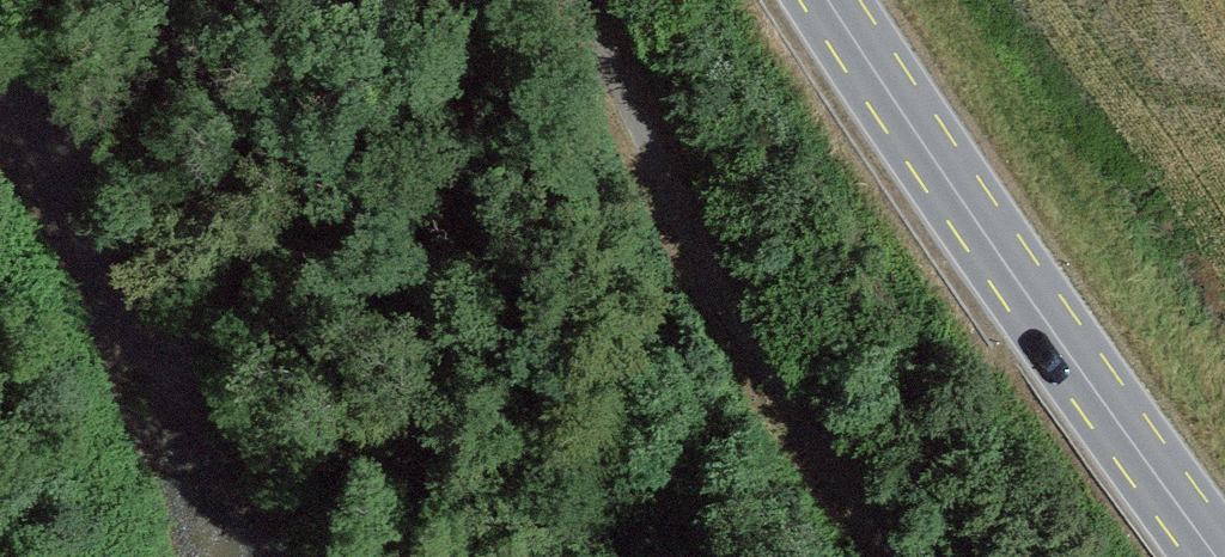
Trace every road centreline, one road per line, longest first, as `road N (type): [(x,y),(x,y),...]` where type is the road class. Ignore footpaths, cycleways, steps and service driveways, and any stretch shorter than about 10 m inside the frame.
road 1 (secondary): [(1214,556),(825,0)]
road 2 (track): [(576,0),(826,458),(892,556)]
road 3 (track): [(178,70),(352,0)]

